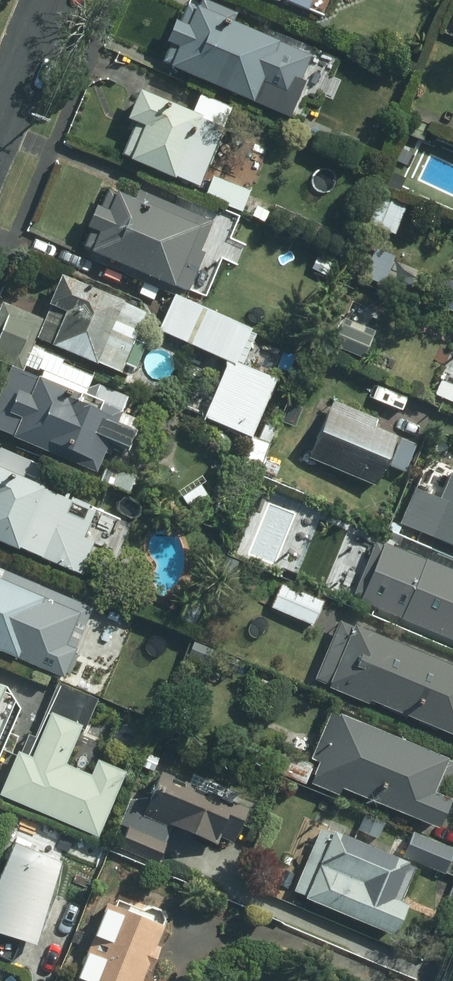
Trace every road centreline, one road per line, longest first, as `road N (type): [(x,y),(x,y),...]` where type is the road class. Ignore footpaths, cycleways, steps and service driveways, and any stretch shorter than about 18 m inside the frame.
road 1 (residential): [(0,120),(51,0)]

